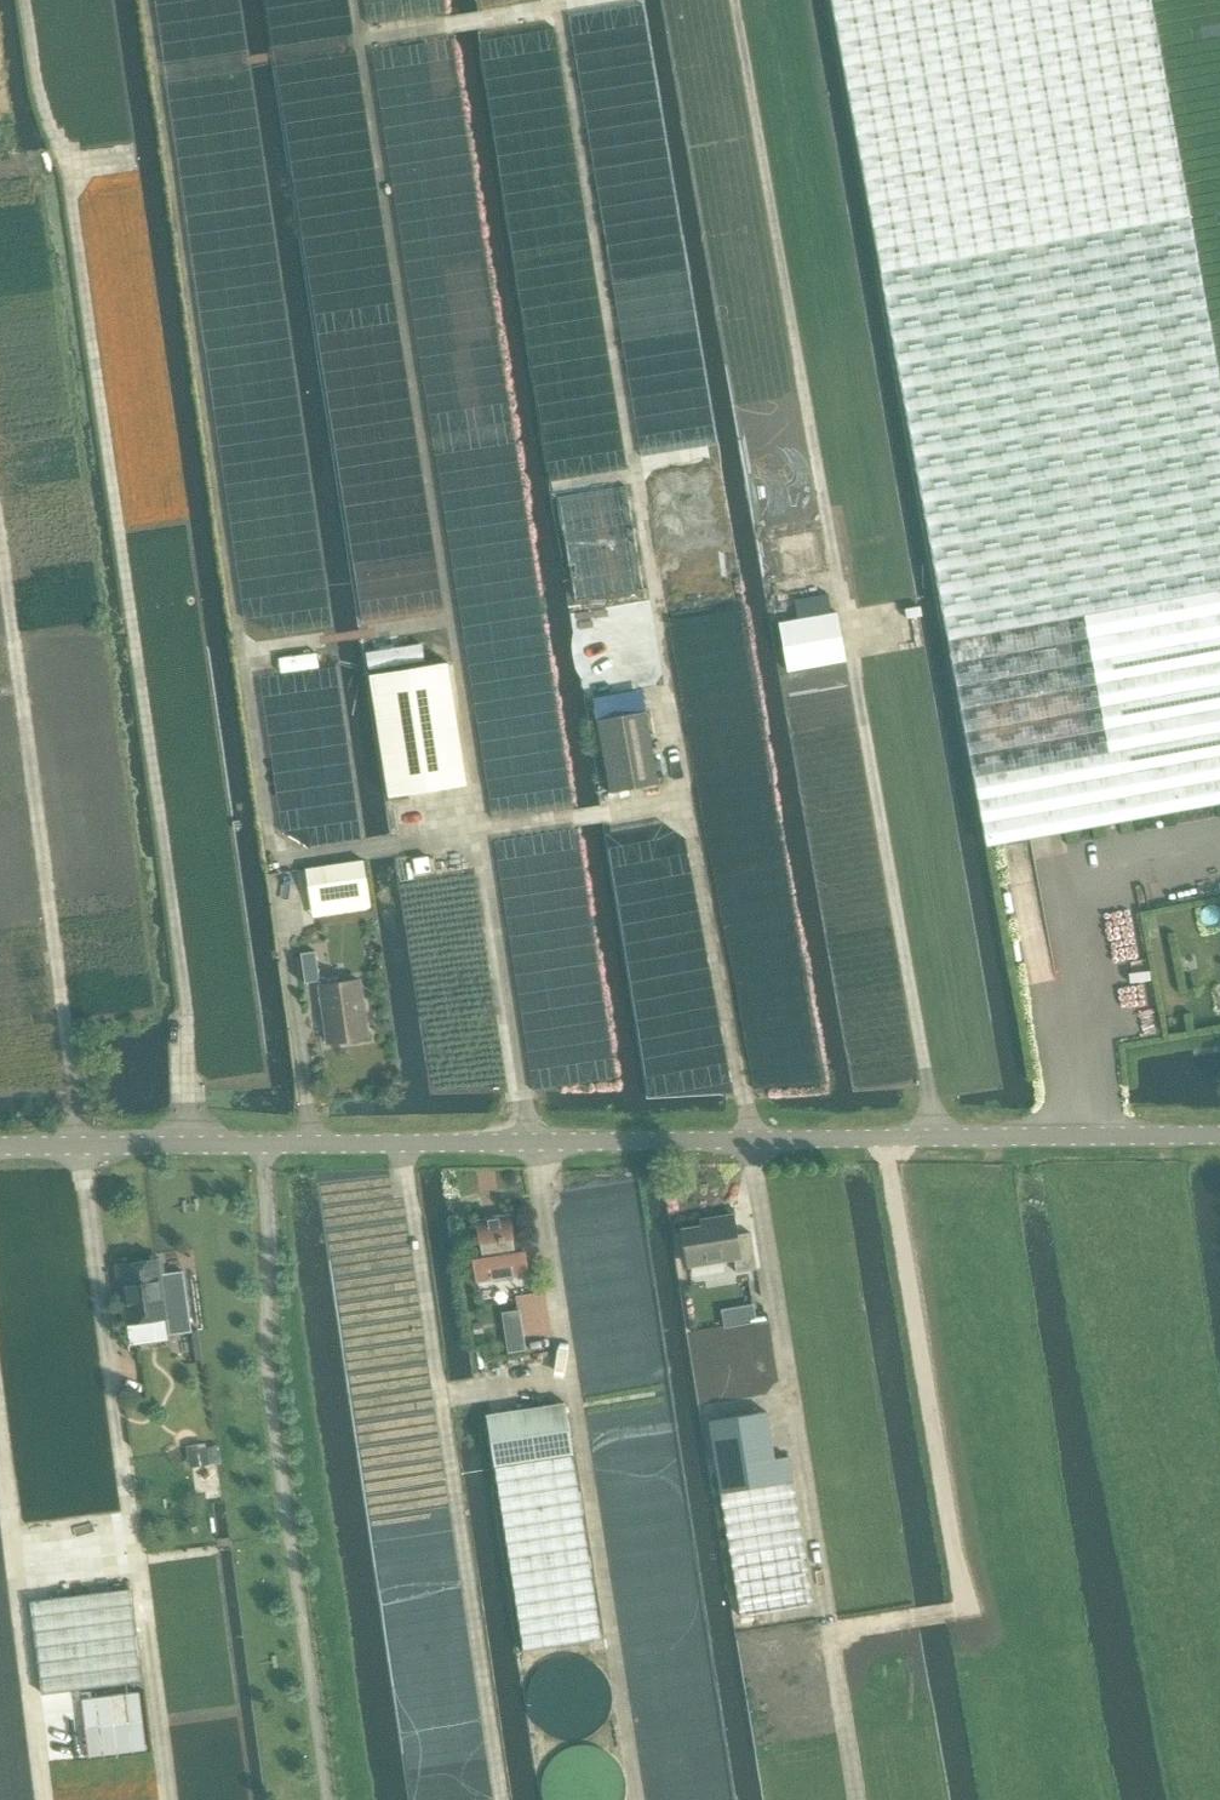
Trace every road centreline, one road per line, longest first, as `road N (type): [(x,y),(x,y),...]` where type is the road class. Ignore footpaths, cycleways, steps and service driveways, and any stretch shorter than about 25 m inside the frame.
road 1 (unclassified): [(0,1146),(1219,1134)]
road 2 (track): [(666,686),(553,0)]
road 3 (track): [(840,590),(735,0)]
road 4 (track): [(80,1146),(0,553)]
road 5 (track): [(442,583),(351,0)]
road 6 (track): [(171,1799),(103,1304)]
road 7 (track): [(644,1799),(580,1377)]
road 8 (track): [(851,1799),(785,1401)]
road 9 (track): [(48,1799),(0,1446)]
road 10 (track): [(0,169),(129,160)]

